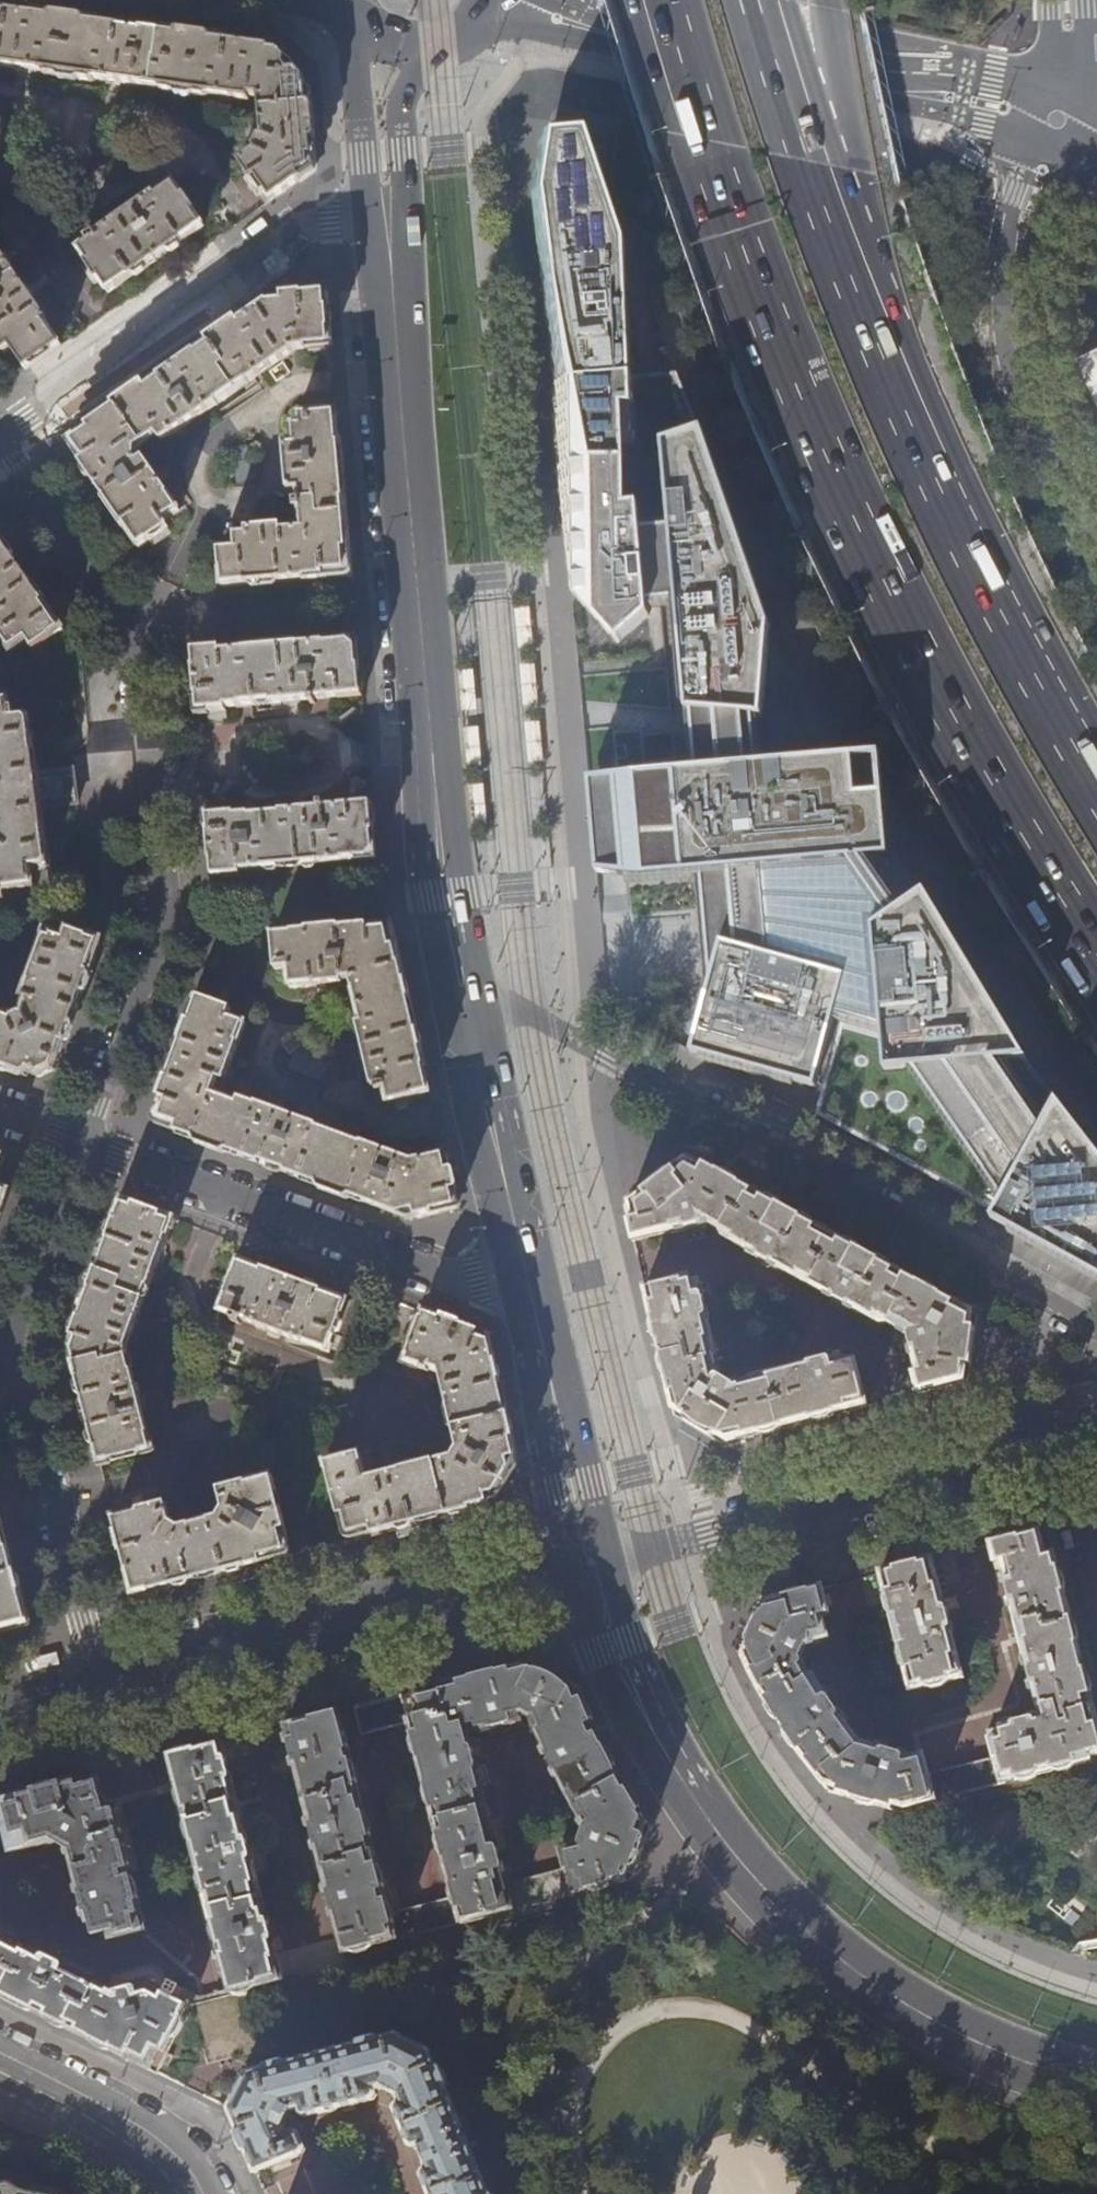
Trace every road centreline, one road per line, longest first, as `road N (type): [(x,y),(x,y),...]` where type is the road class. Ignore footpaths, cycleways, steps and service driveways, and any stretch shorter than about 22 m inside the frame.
road 1 (trunk): [(664,0),(758,298),(828,476),(927,672),(1050,890),(1096,957)]
road 2 (primary): [(591,1564),(619,1663),(681,1776),(742,1865),(795,1921),(880,1989),(959,2033),(1096,2083)]
road 3 (residential): [(0,443),(119,628),(165,916),(86,1142)]
road 4 (residential): [(1096,1328),(540,1019),(464,997)]
road 5 (primary): [(464,997),(446,895),(396,347)]
road 6 (residential): [(591,1564),(1096,1434)]
road 7 (residential): [(98,1690),(591,1564)]
road 8 (trunk): [(911,439),(816,214),(750,0)]
road 9 (residential): [(527,1278),(478,1283),(86,1142)]
road 10 (trunk): [(911,439),(828,0)]
road 11 (residential): [(369,218),(300,230),(0,439)]
road 12 (residential): [(1046,151),(1013,275),(1012,341),(1041,438),(1096,554)]
road 13 (trunk): [(1096,787),(1003,625),(911,439)]
road 14 (residential): [(98,1690),(10,1349)]
road 15 (primary): [(396,347),(410,225),(402,103),(431,60),(465,30)]
road 16 (tertiary): [(893,92),(562,21)]
road 17 (primary): [(591,1564),(527,1278)]
road 18 (primary): [(527,1278),(464,997)]
road 19 (tertiary): [(227,2193),(193,2140),(0,2034)]
road 20 (tertiary): [(0,2070),(157,2160),(179,2193)]
road 21 (residential): [(10,1349),(86,1142)]
road 22 (primary): [(353,17),(369,218)]
road 23 (tertiary): [(1064,95),(988,79),(893,92)]
road 24 (tertiary): [(893,92),(1046,151)]
road 25 (primary): [(369,218),(396,347)]

